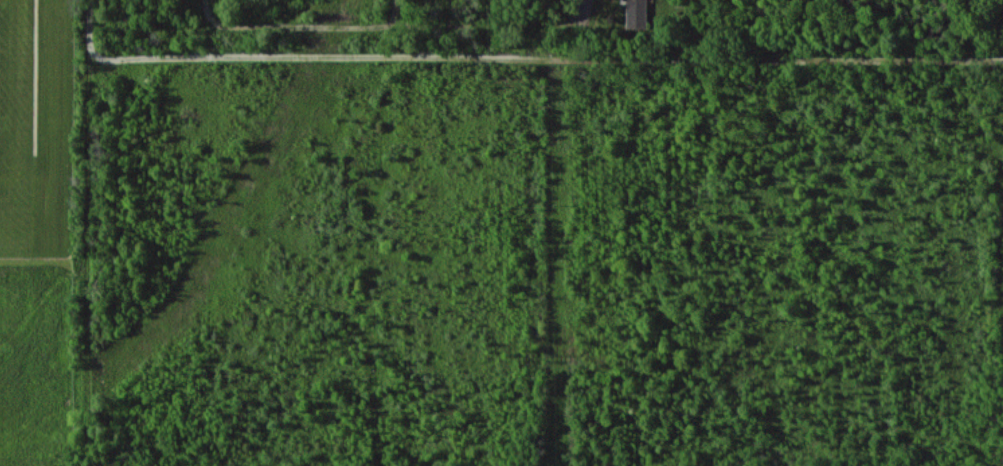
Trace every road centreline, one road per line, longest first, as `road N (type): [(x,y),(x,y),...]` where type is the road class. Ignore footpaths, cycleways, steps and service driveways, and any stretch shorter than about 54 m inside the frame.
road 1 (residential): [(202,33),(586,15)]

